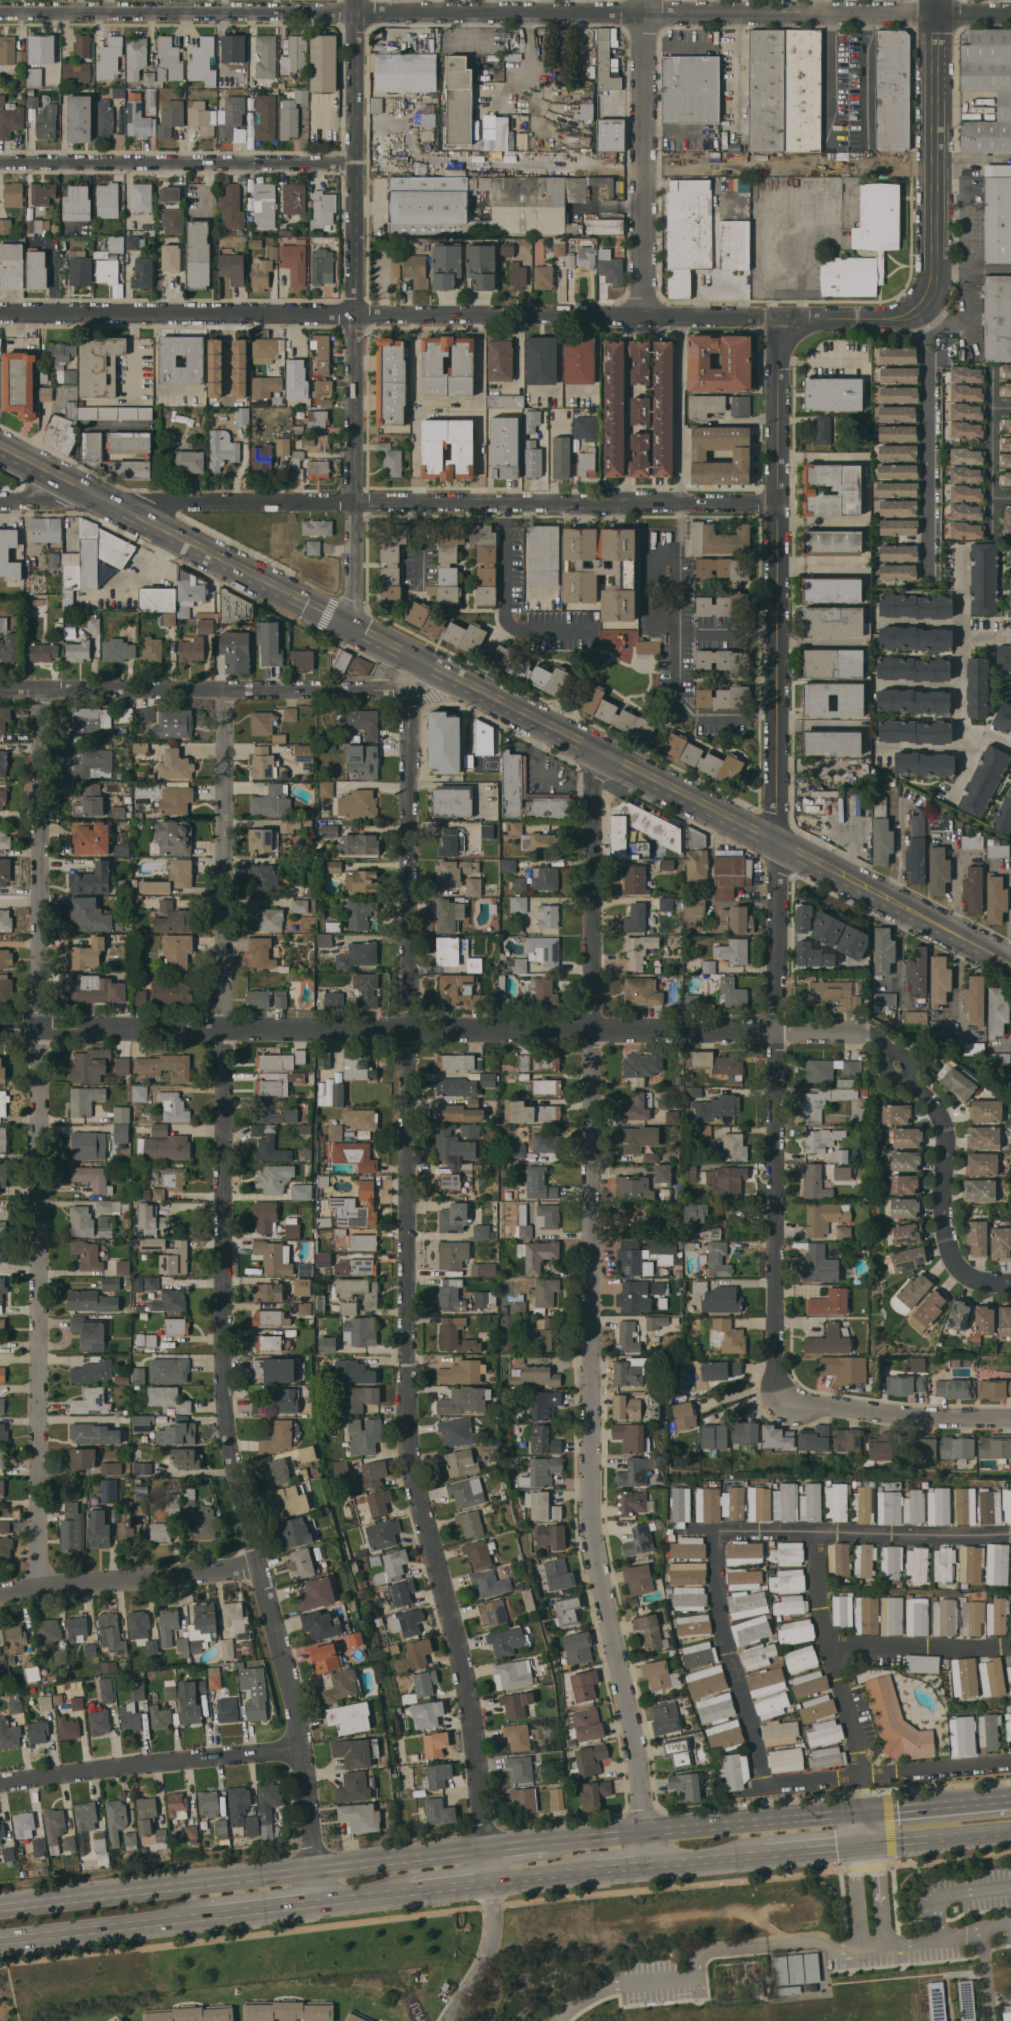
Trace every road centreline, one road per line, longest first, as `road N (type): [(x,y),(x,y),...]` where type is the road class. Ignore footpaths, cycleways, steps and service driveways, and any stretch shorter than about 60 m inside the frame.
road 1 (residential): [(227,691),(228,1419),(285,1651),(324,1902)]
road 2 (residential): [(411,690),(411,1448),(475,1720),(489,1849)]
road 3 (primary): [(1010,967),(778,840),(0,446)]
road 4 (residential): [(595,750),(594,1555),(626,1695),(651,1865)]
road 5 (tertiary): [(781,321),(775,1376)]
road 6 (residential): [(1010,13),(0,6)]
road 7 (residential): [(40,690),(39,1584)]
road 8 (residential): [(859,1031),(0,1027)]
road 9 (residential): [(781,321),(0,315)]
road 10 (residential): [(776,502),(0,502)]
road 11 (tertiary): [(358,0),(355,628)]
road 12 (secondary): [(489,1849),(0,1908)]
road 13 (residential): [(429,666),(411,690),(0,689)]
road 14 (residential): [(357,161),(0,161)]
road 15 (residential): [(1010,1281),(976,1280),(954,1261),(946,1242),(947,1131),(936,1106),(883,1046),(859,1031)]
road 16 (residential): [(648,0),(646,322)]
road 17 (residential): [(691,1530),(1010,1535)]
road 18 (residential): [(302,1747),(0,1783)]
road 19 (secondary): [(866,1812),(565,1840)]
road 20 (tertiary): [(936,289),(933,0)]
road 21 (residential): [(816,1939),(709,1949),(685,1974),(602,1987),(559,2020)]
road 22 (residential): [(261,1566),(0,1591)]
road 23 (residential): [(716,1530),(718,1612),(762,1776)]
road 24 (residential): [(813,1533),(826,1634),(864,1778)]
road 25 (residential): [(1010,1415),(925,1415),(798,1399),(775,1376)]
road 26 (secondary): [(0,1941),(190,1919)]
road 27 (residential): [(828,1643),(1010,1644)]
road 28 (tertiary): [(936,289),(904,317),(781,321)]
road 29 (residential): [(492,1882),(492,1938),(443,2020)]
road 30 (residential): [(864,1778),(1010,1766)]
road 31 (secondary): [(1010,1798),(866,1812)]
road 32 (secondary): [(867,1845),(1010,1831)]
road 33 (secondary): [(190,1919),(324,1902)]
road 34 (secondary): [(734,1856),(867,1845)]

